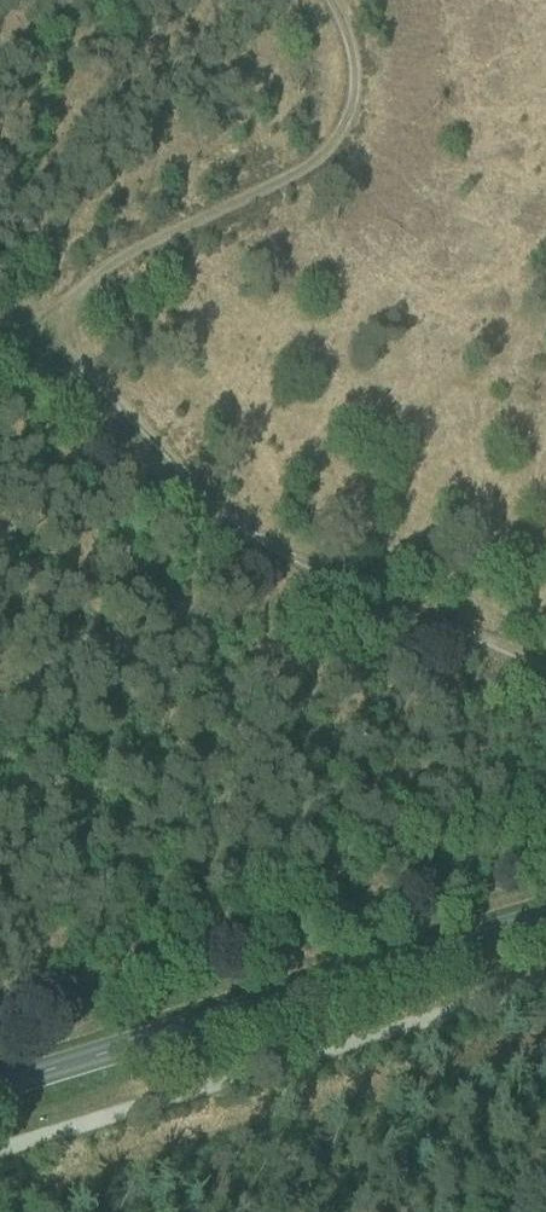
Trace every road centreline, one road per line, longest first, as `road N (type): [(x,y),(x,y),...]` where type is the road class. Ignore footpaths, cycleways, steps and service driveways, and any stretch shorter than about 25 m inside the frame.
road 1 (track): [(545,660),(420,616),(261,543),(190,483),(31,316)]
road 2 (secondary): [(0,1085),(545,918)]
road 3 (track): [(31,316),(312,159),(353,99),(334,0)]

